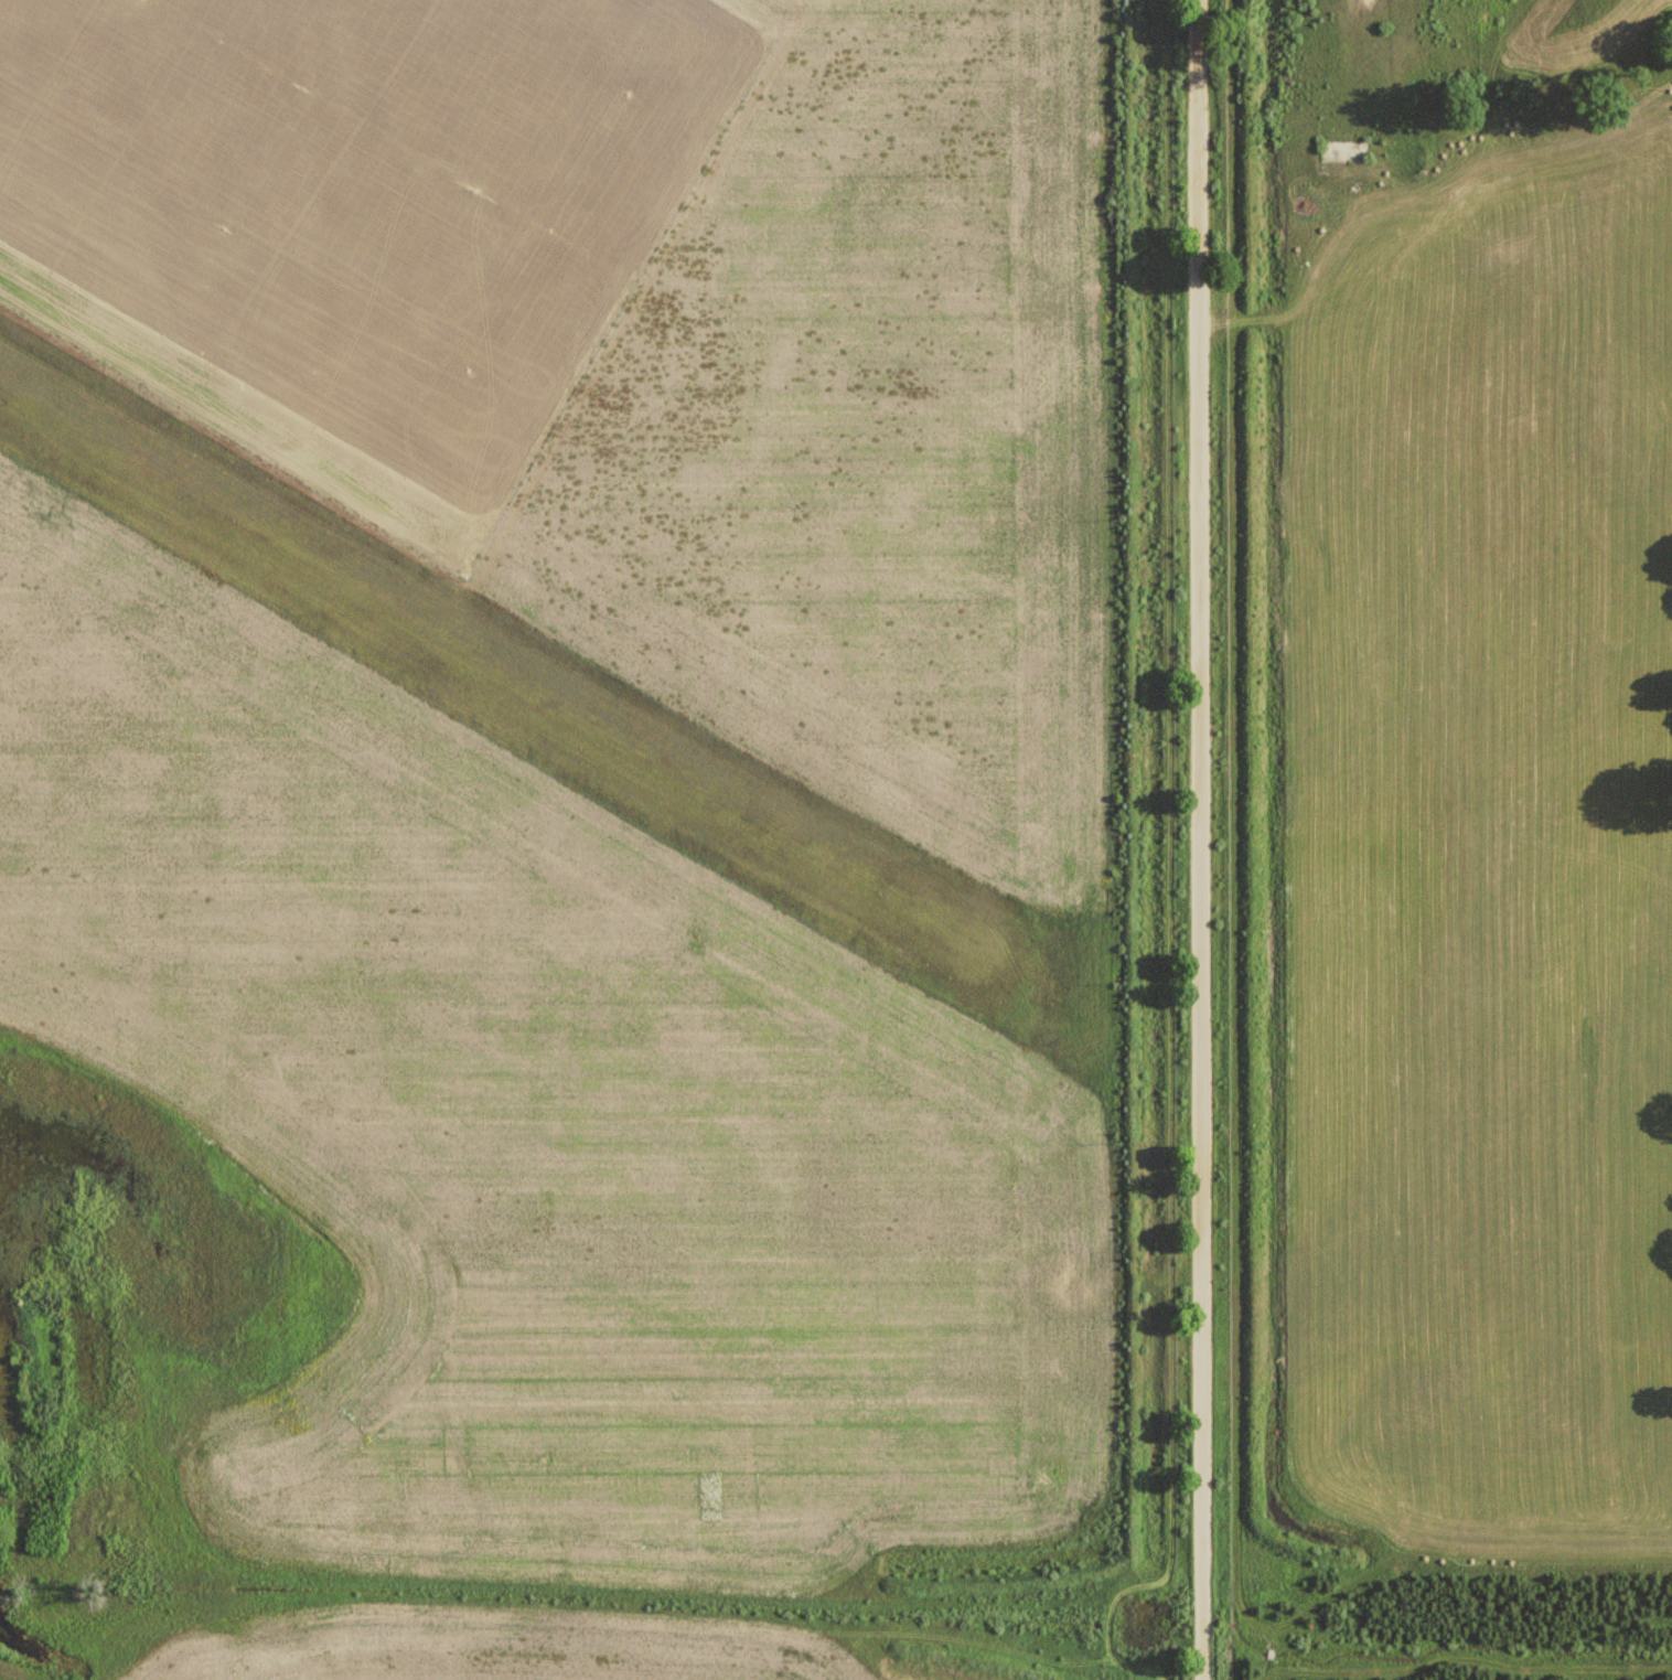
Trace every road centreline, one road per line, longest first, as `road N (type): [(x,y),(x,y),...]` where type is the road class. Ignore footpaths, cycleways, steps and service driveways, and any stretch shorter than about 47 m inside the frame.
road 1 (residential): [(1213,1679),(1196,0)]

